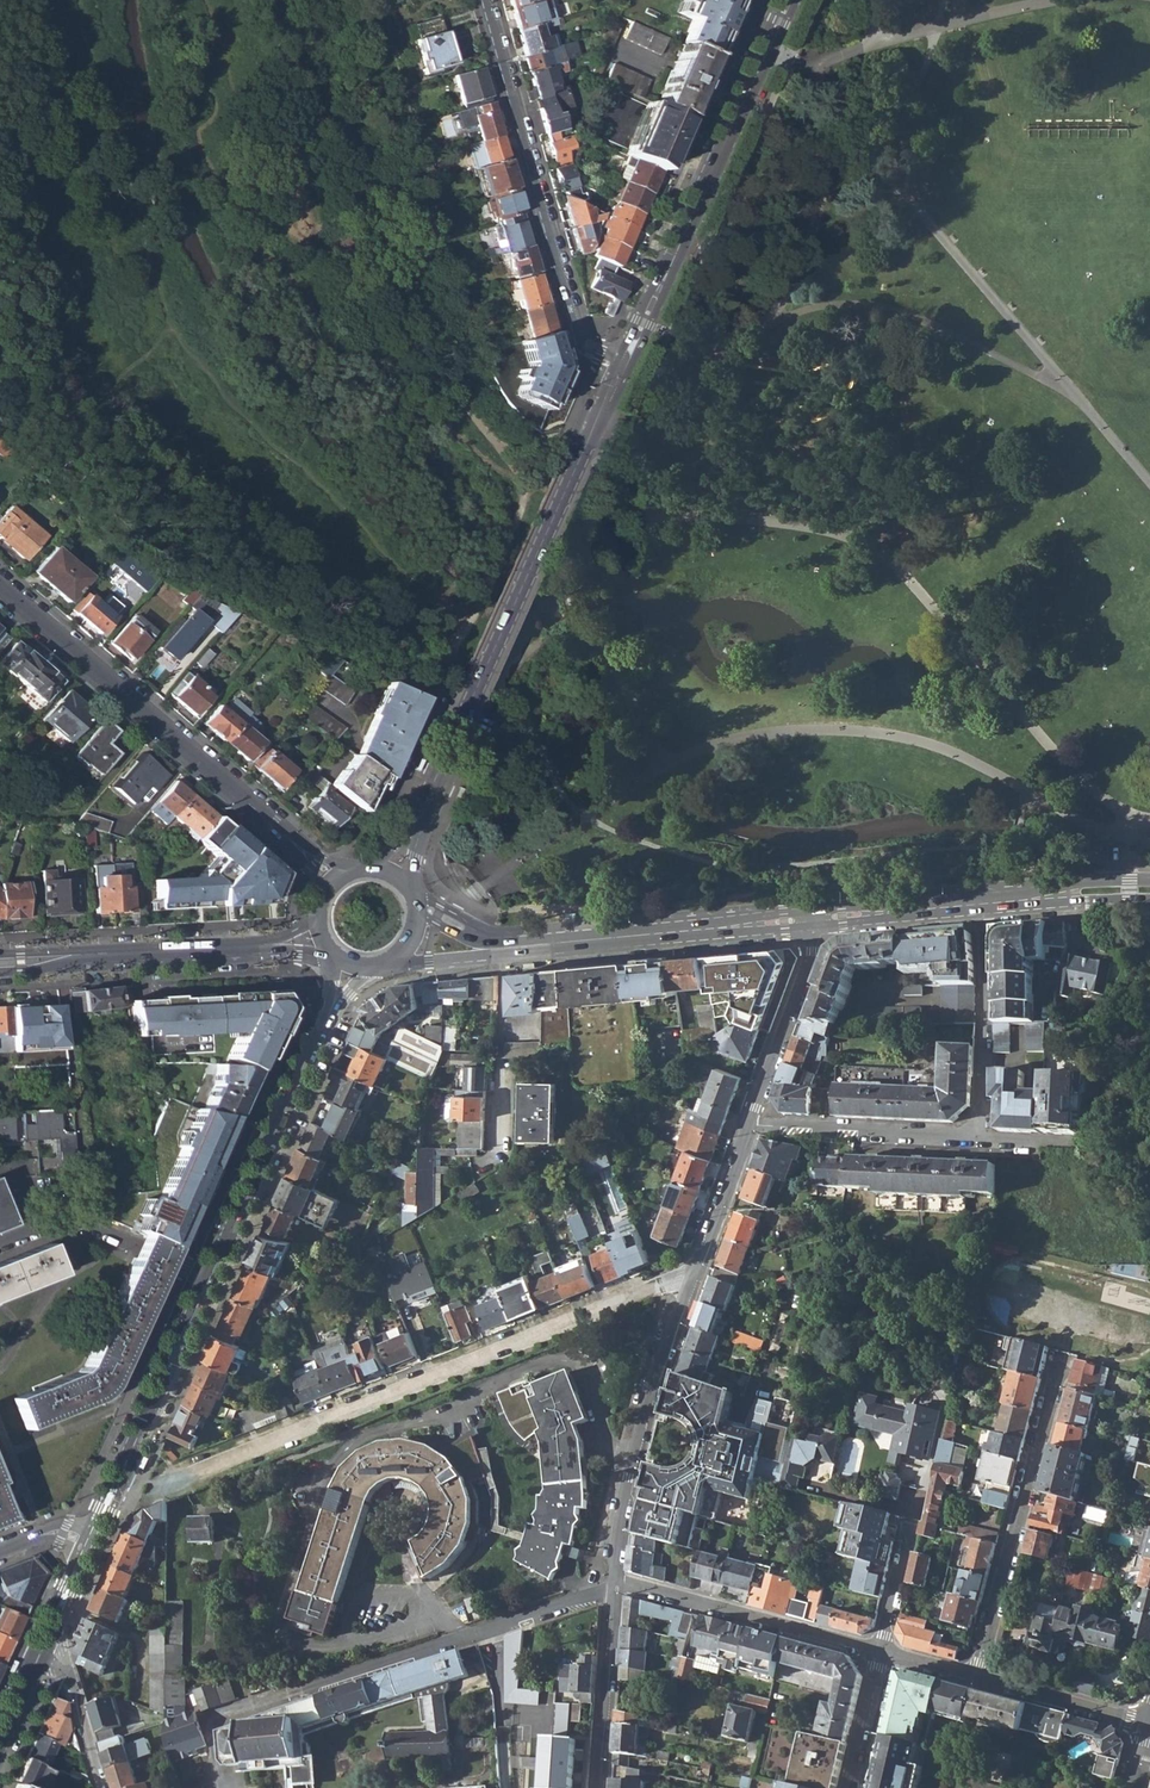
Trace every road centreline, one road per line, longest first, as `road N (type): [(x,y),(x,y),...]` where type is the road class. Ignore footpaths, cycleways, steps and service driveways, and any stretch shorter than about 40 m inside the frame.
road 1 (residential): [(697,1270),(192,1477),(166,1480)]
road 2 (primary): [(625,362),(420,815)]
road 3 (residential): [(625,362),(593,349),(578,331),(486,0)]
road 4 (primary): [(789,0),(625,362)]
road 5 (residential): [(0,587),(280,834)]
road 6 (residential): [(697,1270),(648,1406),(612,1585)]
road 7 (residential): [(981,1678),(1061,1361)]
road 8 (residential): [(612,1585),(309,1687)]
road 9 (secondary): [(818,917),(504,949)]
road 10 (primary): [(331,1013),(206,1282)]
road 11 (primary): [(206,1282),(92,1539)]
road 12 (residential): [(612,1585),(882,1652)]
road 13 (primary): [(0,964),(264,949)]
road 14 (residential): [(982,903),(980,1137)]
road 15 (residential): [(749,1126),(980,1137)]
road 16 (residential): [(0,1248),(69,1222),(206,1282)]
road 17 (residential): [(818,917),(822,934),(749,1126)]
road 18 (residential): [(612,1585),(596,1787)]
road 19 (residential): [(504,949),(499,1151)]
road 20 (residential): [(981,1678),(1149,1723)]
road 21 (secondary): [(1149,890),(982,903)]
road 22 (secondary): [(982,903),(818,917)]
road 23 (residential): [(44,1646),(70,1681),(101,1787)]
road 24 (residential): [(749,1126),(697,1270)]
road 25 (residential): [(849,1787),(882,1652)]
road 26 (residential): [(910,1531),(882,1652)]

